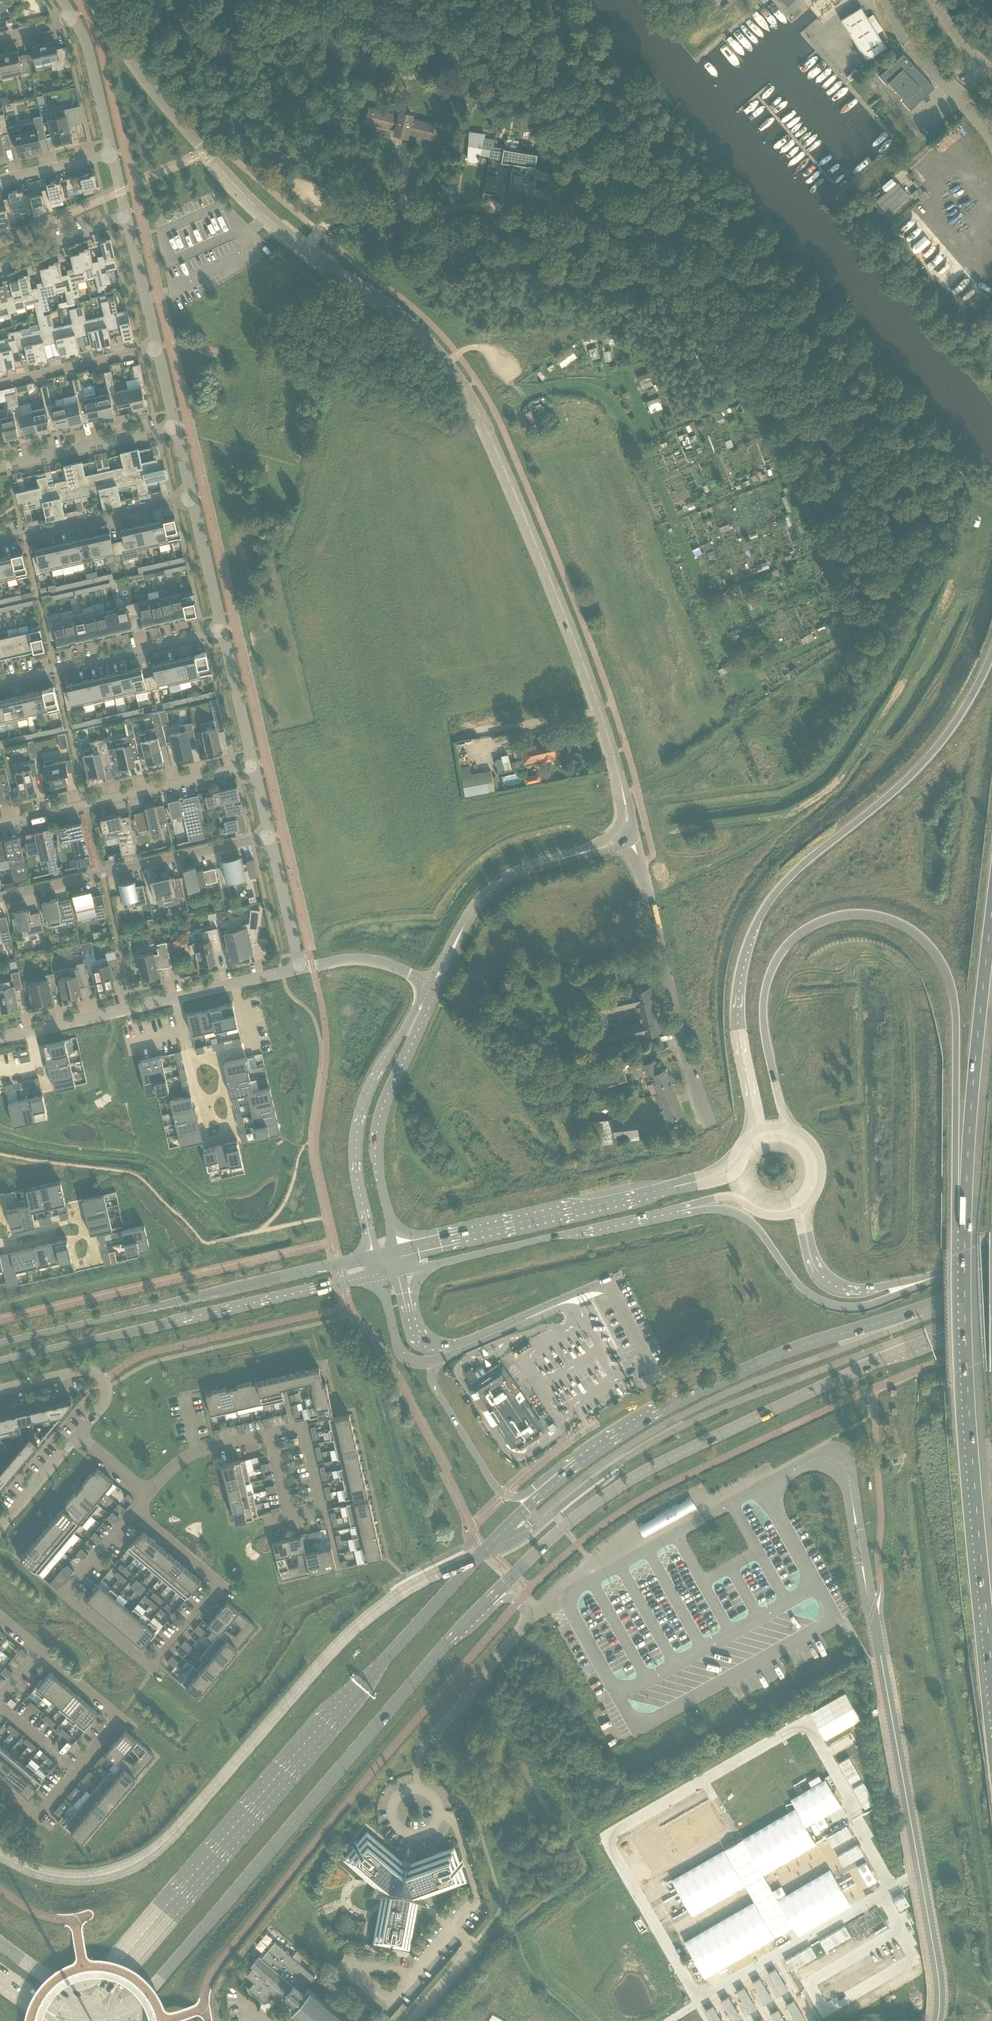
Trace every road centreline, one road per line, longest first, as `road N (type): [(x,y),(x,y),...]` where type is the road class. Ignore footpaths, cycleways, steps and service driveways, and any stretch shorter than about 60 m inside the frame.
road 1 (secondary): [(991,1284),(738,1373),(587,1457),(477,1558),(116,1974)]
road 2 (unclassified): [(620,840),(624,796),(599,708),(464,389),(408,327),(266,217),(147,83),(92,0)]
road 3 (trunk): [(788,1128),(763,1014),(779,954),(808,928),(842,916),(900,924),(932,949),(951,984),(956,1175),(965,1216)]
road 4 (secondary): [(490,1600),(618,1488),(843,1379),(991,1321)]
road 5 (trunk): [(991,654),(931,752),(794,873),(763,912),(744,957),(738,1006),(751,1092)]
road 6 (secondary): [(141,2002),(490,1600)]
road 7 (trunk): [(965,1216),(972,1457),(991,1660)]
road 8 (unclassified): [(934,2020),(937,1974),(873,1612)]
road 9 (secondary): [(0,1359),(378,1276)]
road 10 (secondary): [(373,1256),(0,1342)]
road 11 (track): [(402,208),(412,227),(441,239),(655,275),(690,264),(744,226)]
road 12 (residential): [(216,1590),(157,1662),(146,1662),(68,1597),(134,1510)]
road 13 (residential): [(0,1040),(299,969)]
road 14 (trunk): [(991,911),(965,1216)]
road 15 (secondary): [(693,1182),(397,1251)]
road 16 (tertiary): [(428,984),(358,1122),(355,1163),(373,1256)]
road 17 (trunk): [(680,1207),(727,1210),(750,1221),(803,1291),(831,1306),(865,1306),(921,1283)]
road 18 (residential): [(700,1113),(644,886),(620,840)]
road 19 (secondary): [(402,1271),(680,1207)]
road 20 (residential): [(40,1650),(120,1716),(42,1812),(0,1778)]
road 21 (tertiary): [(397,1251),(377,1160),(379,1123),(438,989)]
road 22 (residential): [(0,898),(270,839)]
road 23 (residential): [(0,825),(254,768)]
road 24 (residential): [(0,683),(223,632)]
road 25 (residential): [(0,543),(192,499)]
road 26 (unclassified): [(461,931),(502,883),(620,840)]
road 27 (track): [(308,249),(333,217),(409,200),(397,159),(400,132)]
road 28 (unclassified): [(490,1600),(511,1599),(524,1623),(436,1731)]
road 29 (residential): [(0,468),(175,429)]
road 30 (residential): [(79,1434),(106,1401),(98,1374),(0,1391)]
road 31 (residential): [(0,386),(158,350)]
road 32 (residential): [(271,1433),(301,1426),(319,1509),(289,1516)]
road 33 (trunk): [(921,1283),(839,1288),(815,1269),(806,1237)]
road 34 (tertiary): [(113,156),(90,49),(74,20)]
road 35 (residential): [(148,1494),(182,1458),(271,1433)]
road 36 (tertiary): [(254,768),(223,632)]
road 37 (residential): [(0,272),(127,217)]
road 38 (tertiary): [(223,632),(192,499)]
road 39 (tertiary): [(158,350),(127,217)]
road 40 (tertiary): [(428,984),(366,960),(299,969)]
road 41 (secondary): [(680,1207),(734,1197),(769,1216),(798,1211)]
road 42 (residential): [(0,1527),(79,1434)]
road 43 (tertiary): [(297,957),(270,839)]

